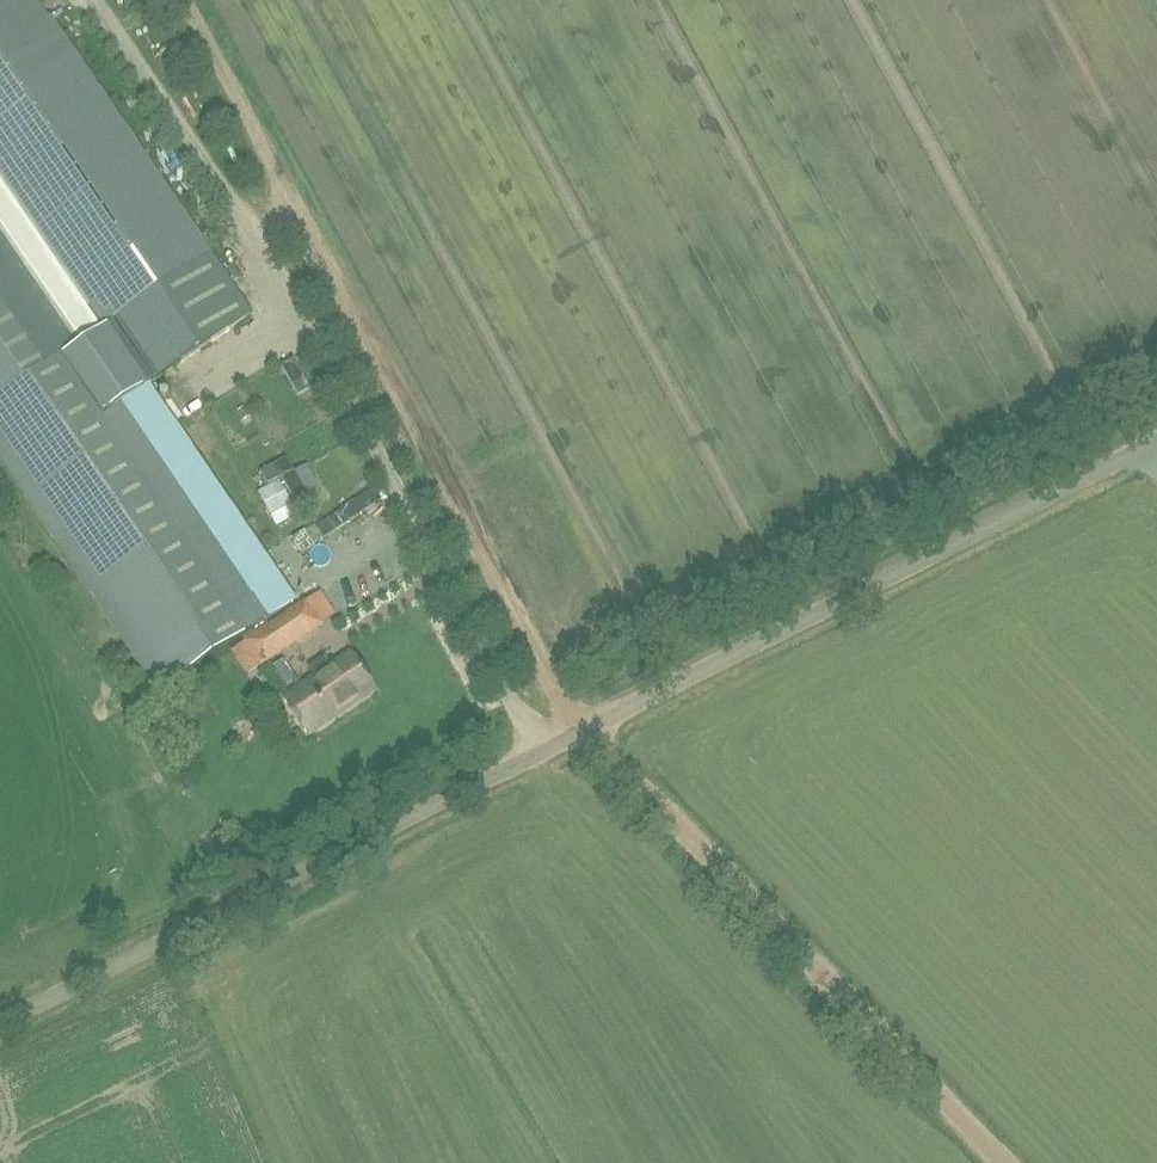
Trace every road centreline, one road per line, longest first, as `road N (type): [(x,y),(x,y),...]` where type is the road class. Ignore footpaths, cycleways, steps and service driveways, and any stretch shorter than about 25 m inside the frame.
road 1 (track): [(181,0),(585,728),(1003,1162)]
road 2 (unclassified): [(0,1023),(1156,441)]

